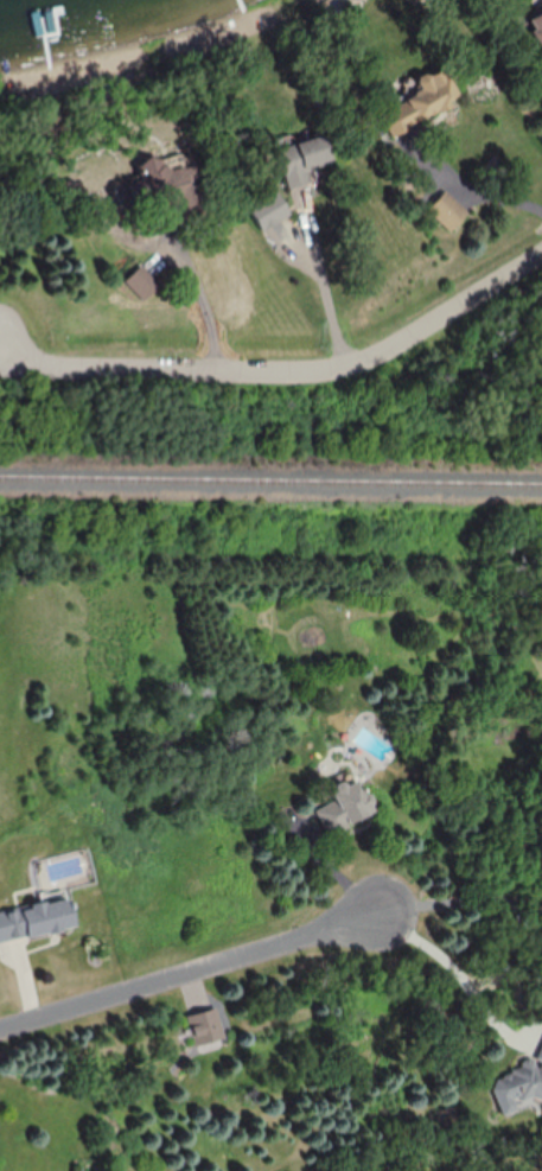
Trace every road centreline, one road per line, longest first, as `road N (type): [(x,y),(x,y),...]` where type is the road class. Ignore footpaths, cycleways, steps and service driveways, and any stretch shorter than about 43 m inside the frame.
road 1 (residential): [(541,253),(380,354),(320,370),(38,364),(0,344)]
road 2 (residential): [(0,1035),(396,909)]

